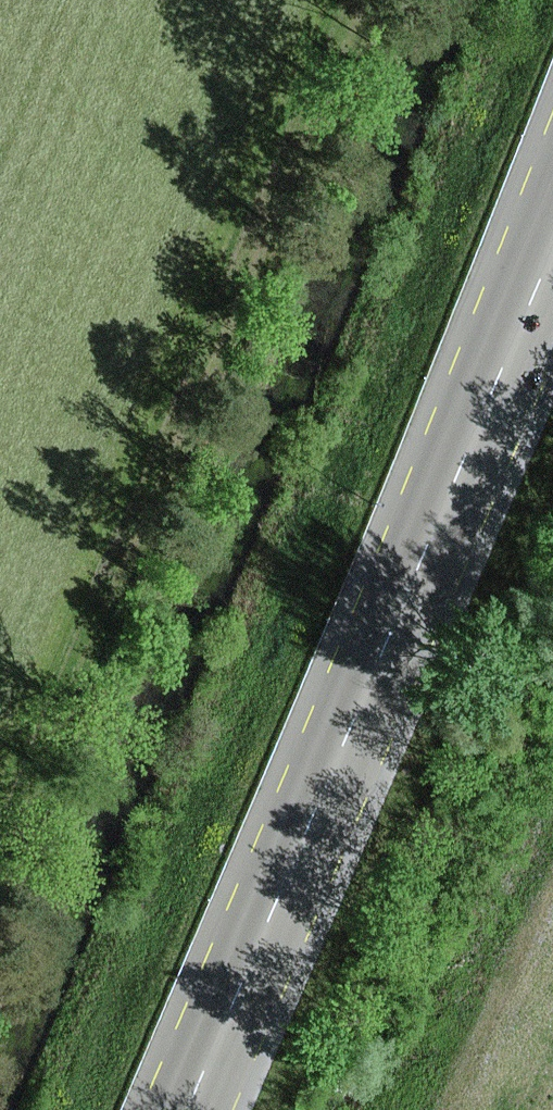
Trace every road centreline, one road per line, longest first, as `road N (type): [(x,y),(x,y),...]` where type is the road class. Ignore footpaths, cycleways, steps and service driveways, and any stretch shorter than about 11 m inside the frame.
road 1 (primary): [(552,253),(195,1109)]
road 2 (track): [(351,0),(0,832)]

